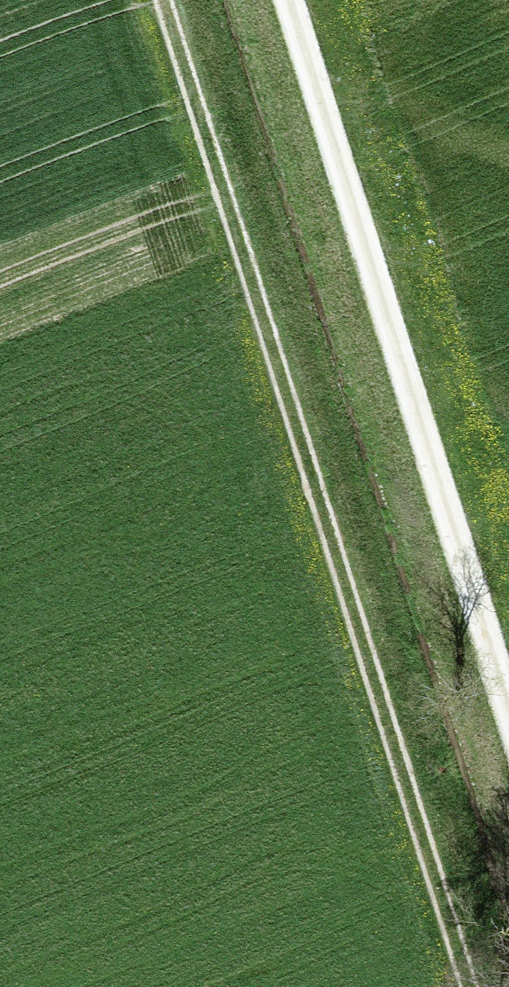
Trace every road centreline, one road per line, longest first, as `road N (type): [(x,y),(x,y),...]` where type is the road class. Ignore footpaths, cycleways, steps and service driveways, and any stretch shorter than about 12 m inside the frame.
road 1 (track): [(474,986),(167,0)]
road 2 (track): [(282,0),(508,732)]

